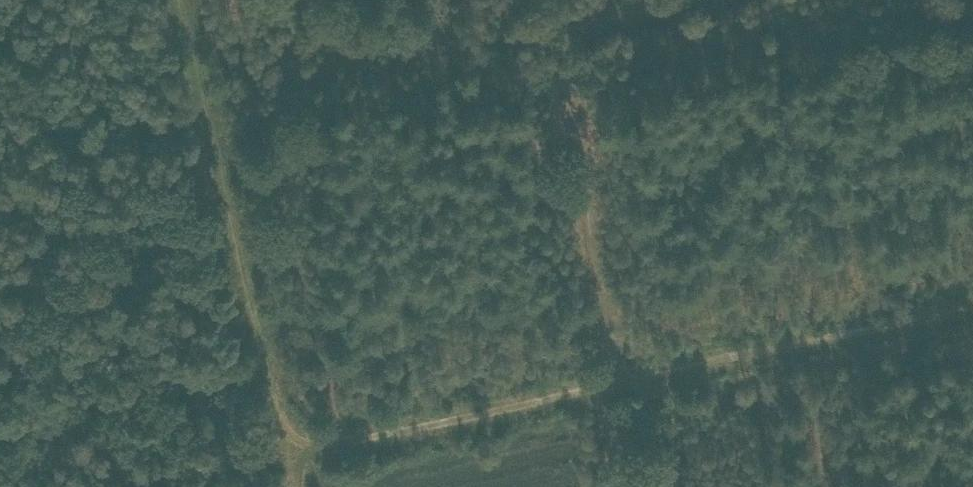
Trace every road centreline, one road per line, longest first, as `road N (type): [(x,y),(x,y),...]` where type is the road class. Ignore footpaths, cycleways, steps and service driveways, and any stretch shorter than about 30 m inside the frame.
road 1 (track): [(190,0),(301,448)]
road 2 (track): [(612,390),(605,265),(563,14)]
road 3 (track): [(612,390),(972,310)]
road 4 (track): [(301,448),(612,390)]

